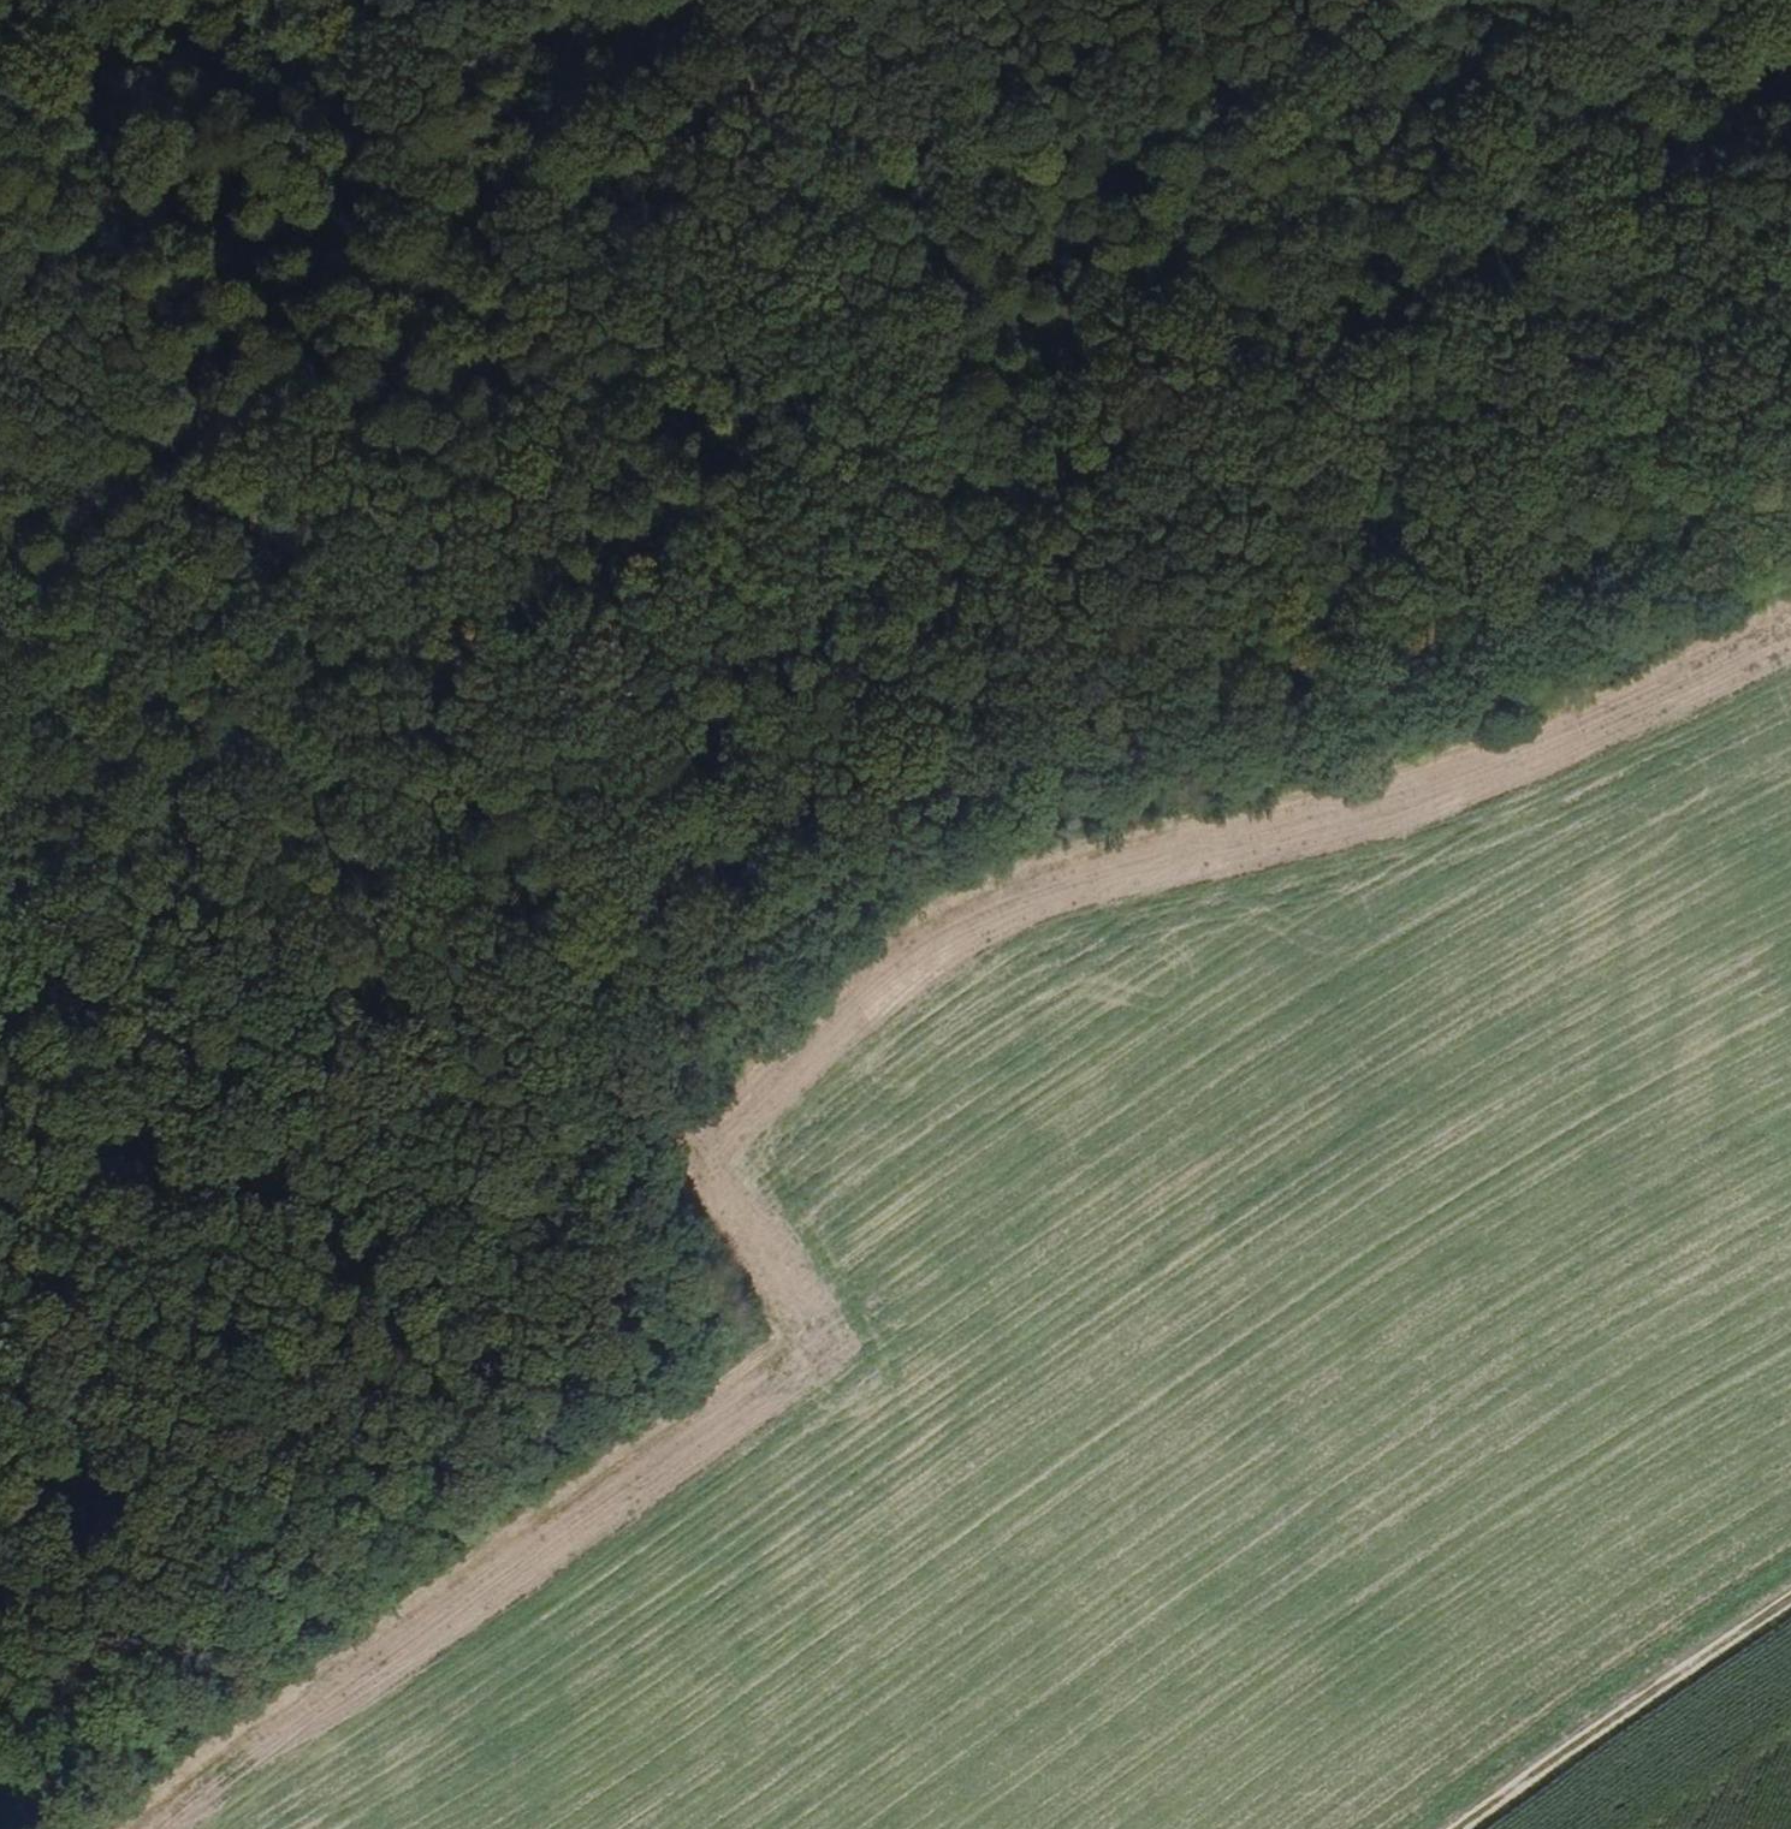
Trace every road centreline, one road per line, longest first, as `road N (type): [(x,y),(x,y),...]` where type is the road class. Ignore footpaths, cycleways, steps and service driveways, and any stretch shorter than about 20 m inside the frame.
road 1 (track): [(1790,1614),(1463,1828)]
road 2 (track): [(0,311),(171,0)]

